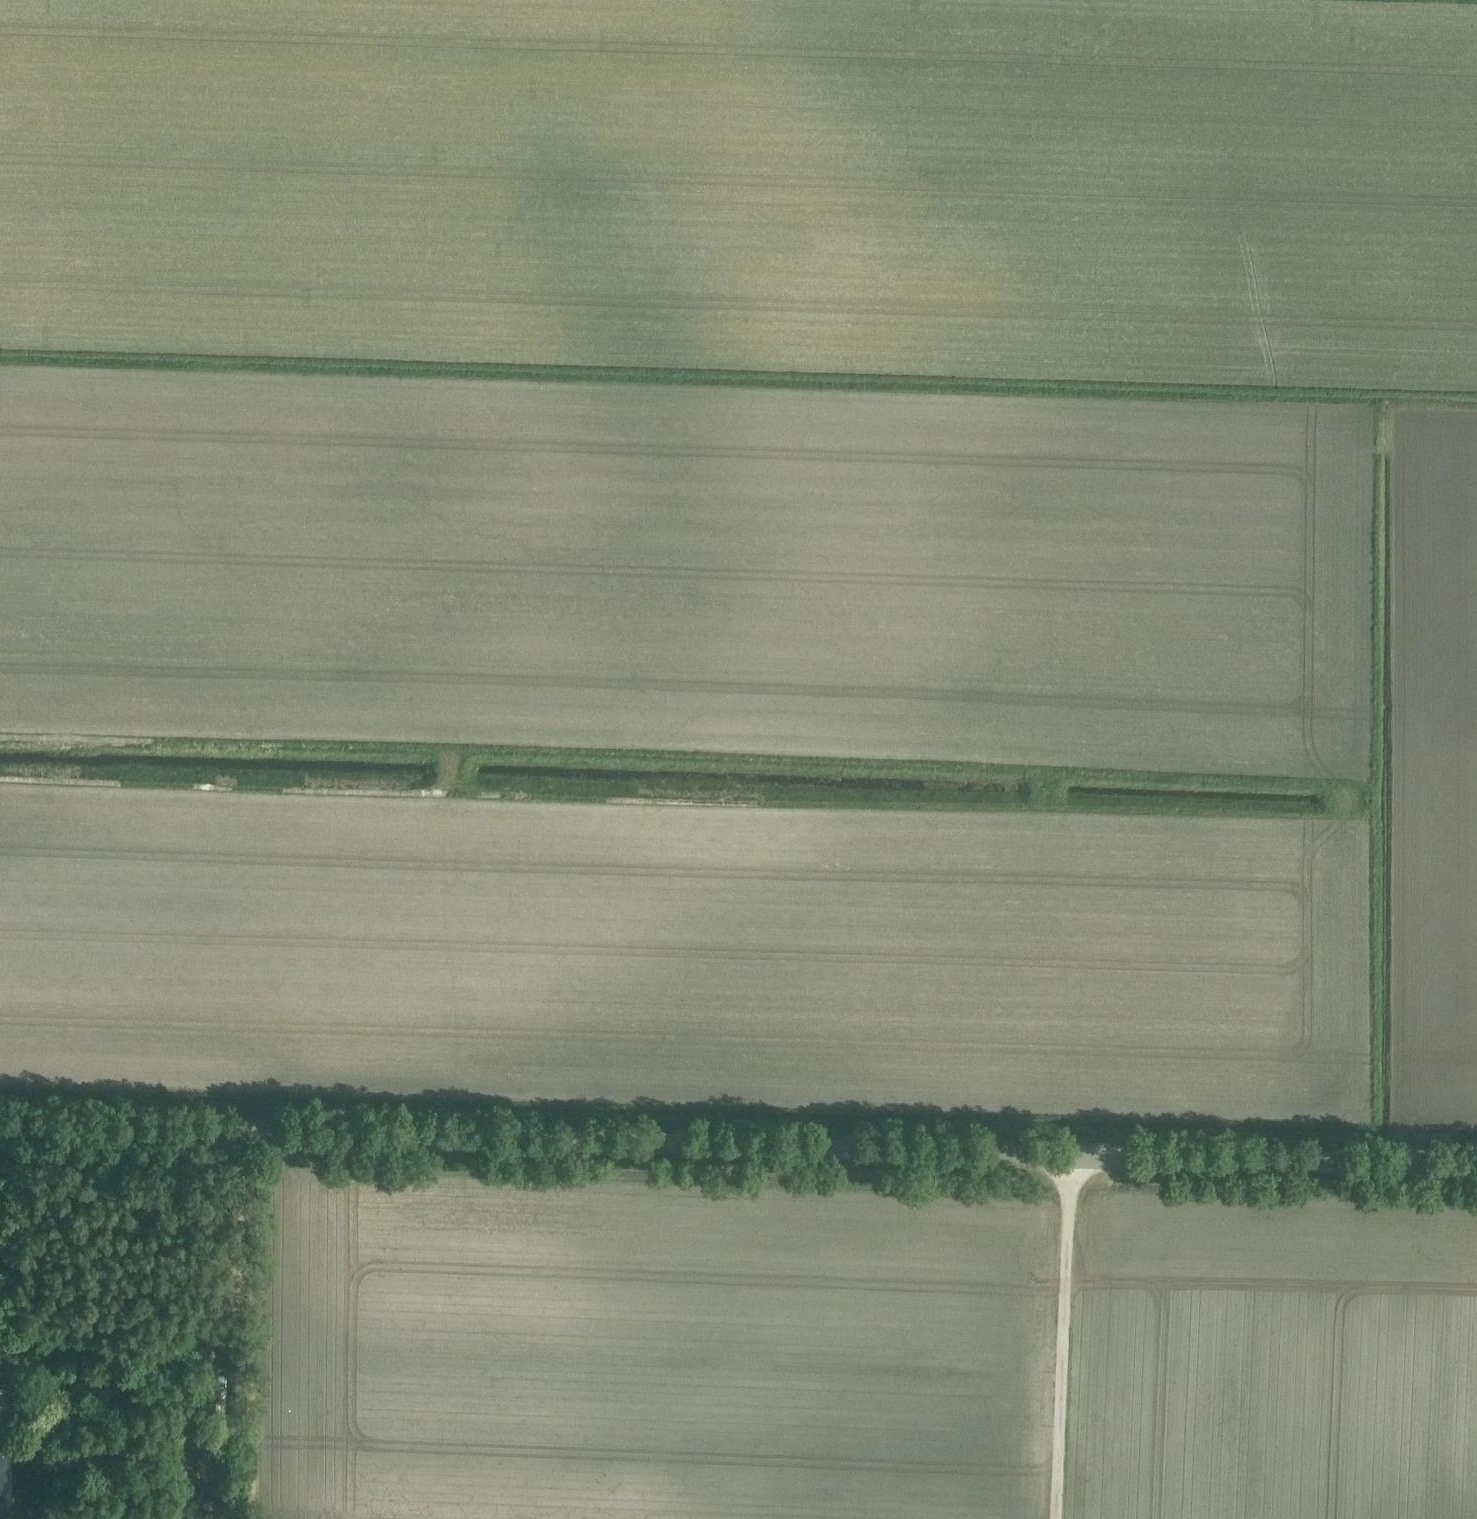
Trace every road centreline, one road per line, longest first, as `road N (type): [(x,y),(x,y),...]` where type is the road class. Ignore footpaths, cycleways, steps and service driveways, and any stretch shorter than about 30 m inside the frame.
road 1 (unclassified): [(1067,1150),(0,1120)]
road 2 (unclassified): [(1476,1163),(1067,1150)]
road 3 (unclassified): [(1067,1150),(1053,1518)]

